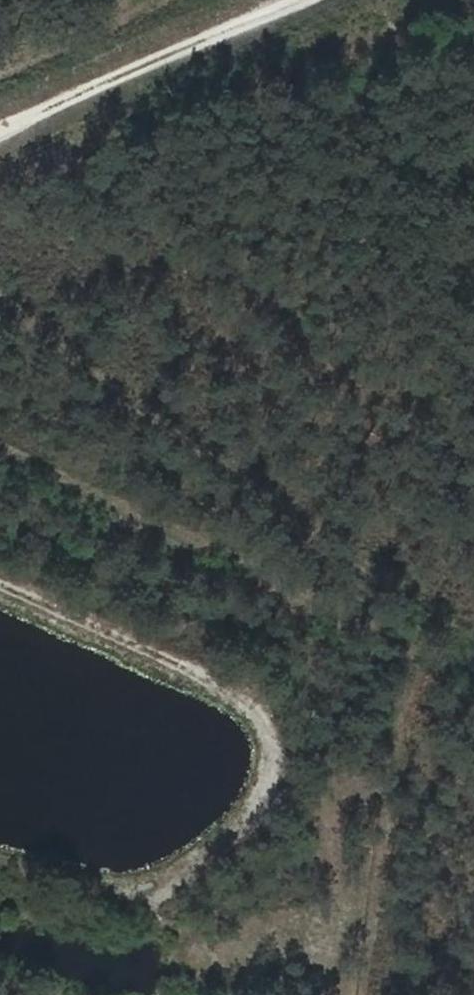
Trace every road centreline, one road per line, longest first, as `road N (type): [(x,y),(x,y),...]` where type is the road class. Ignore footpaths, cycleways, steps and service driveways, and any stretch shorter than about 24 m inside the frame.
road 1 (track): [(298,0),(0,138)]

